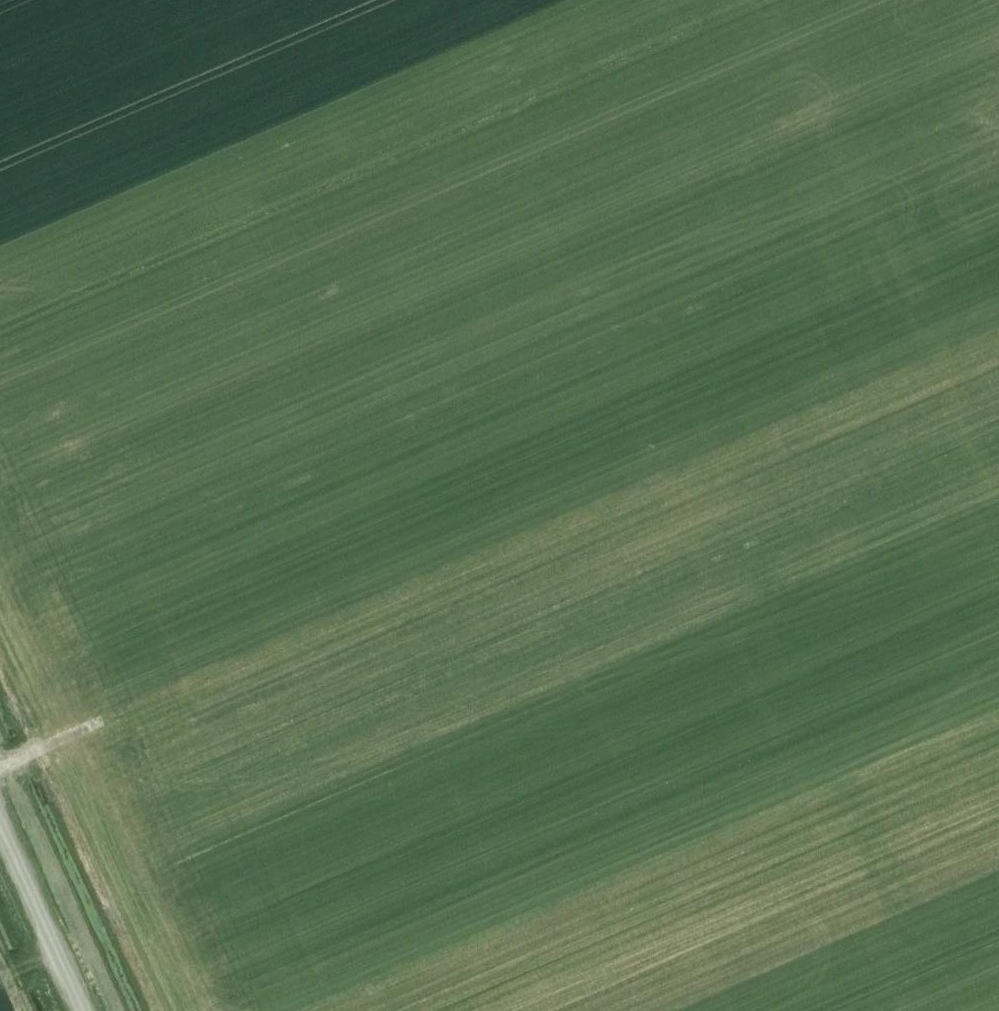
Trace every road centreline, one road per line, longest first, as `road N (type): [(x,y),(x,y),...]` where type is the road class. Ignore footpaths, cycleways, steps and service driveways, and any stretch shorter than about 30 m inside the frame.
road 1 (unclassified): [(73,1010),(0,851)]

